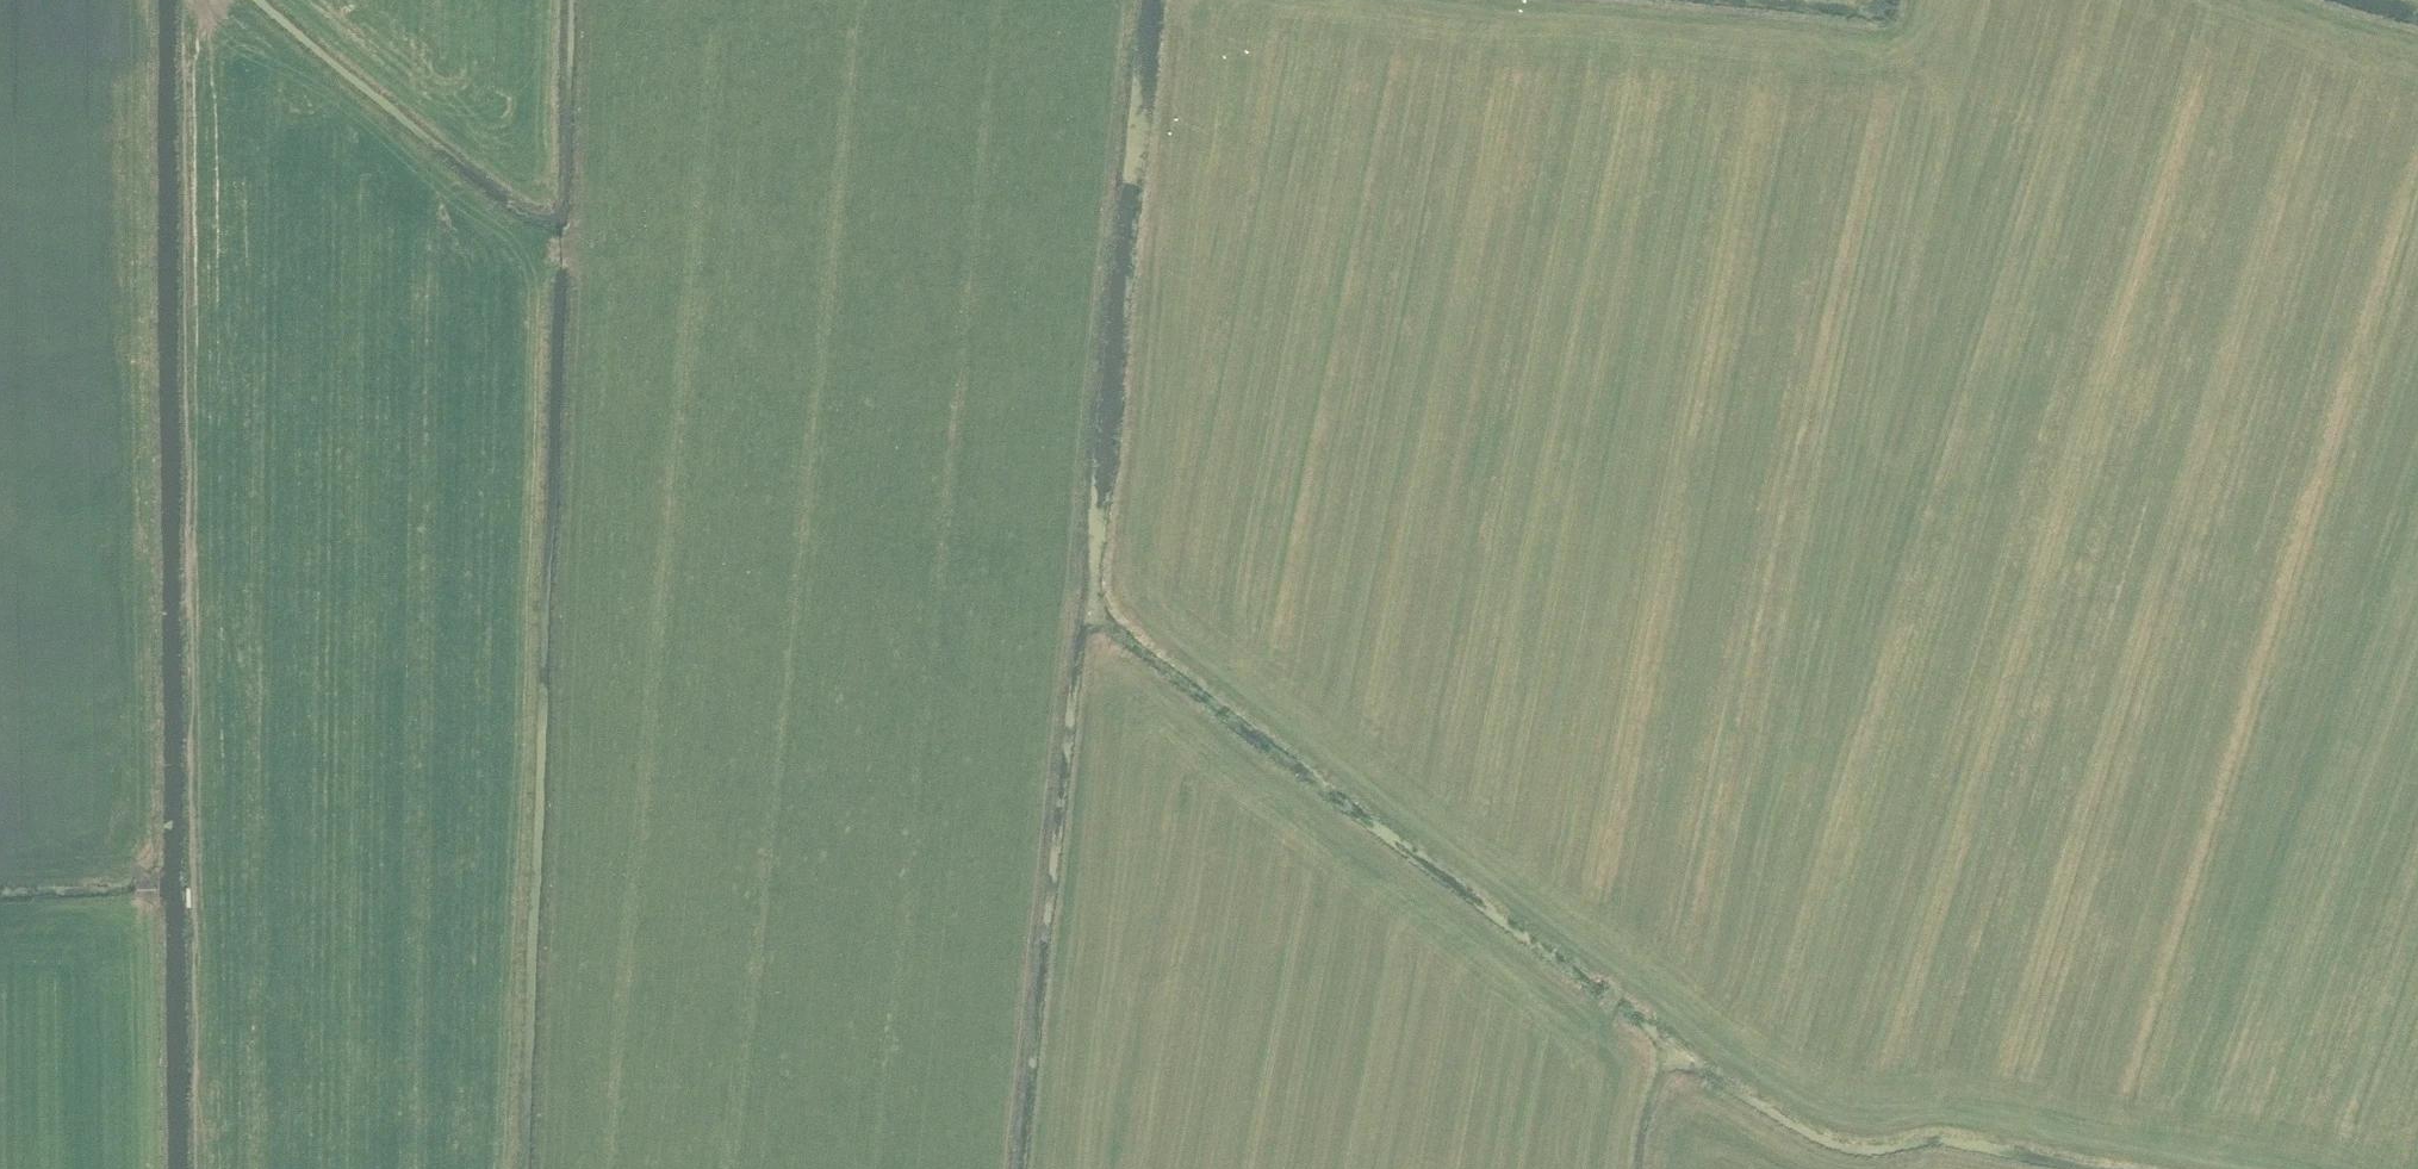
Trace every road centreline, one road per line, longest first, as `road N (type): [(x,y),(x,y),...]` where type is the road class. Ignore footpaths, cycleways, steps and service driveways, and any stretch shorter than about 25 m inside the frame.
road 1 (track): [(2417,42),(2275,0)]

